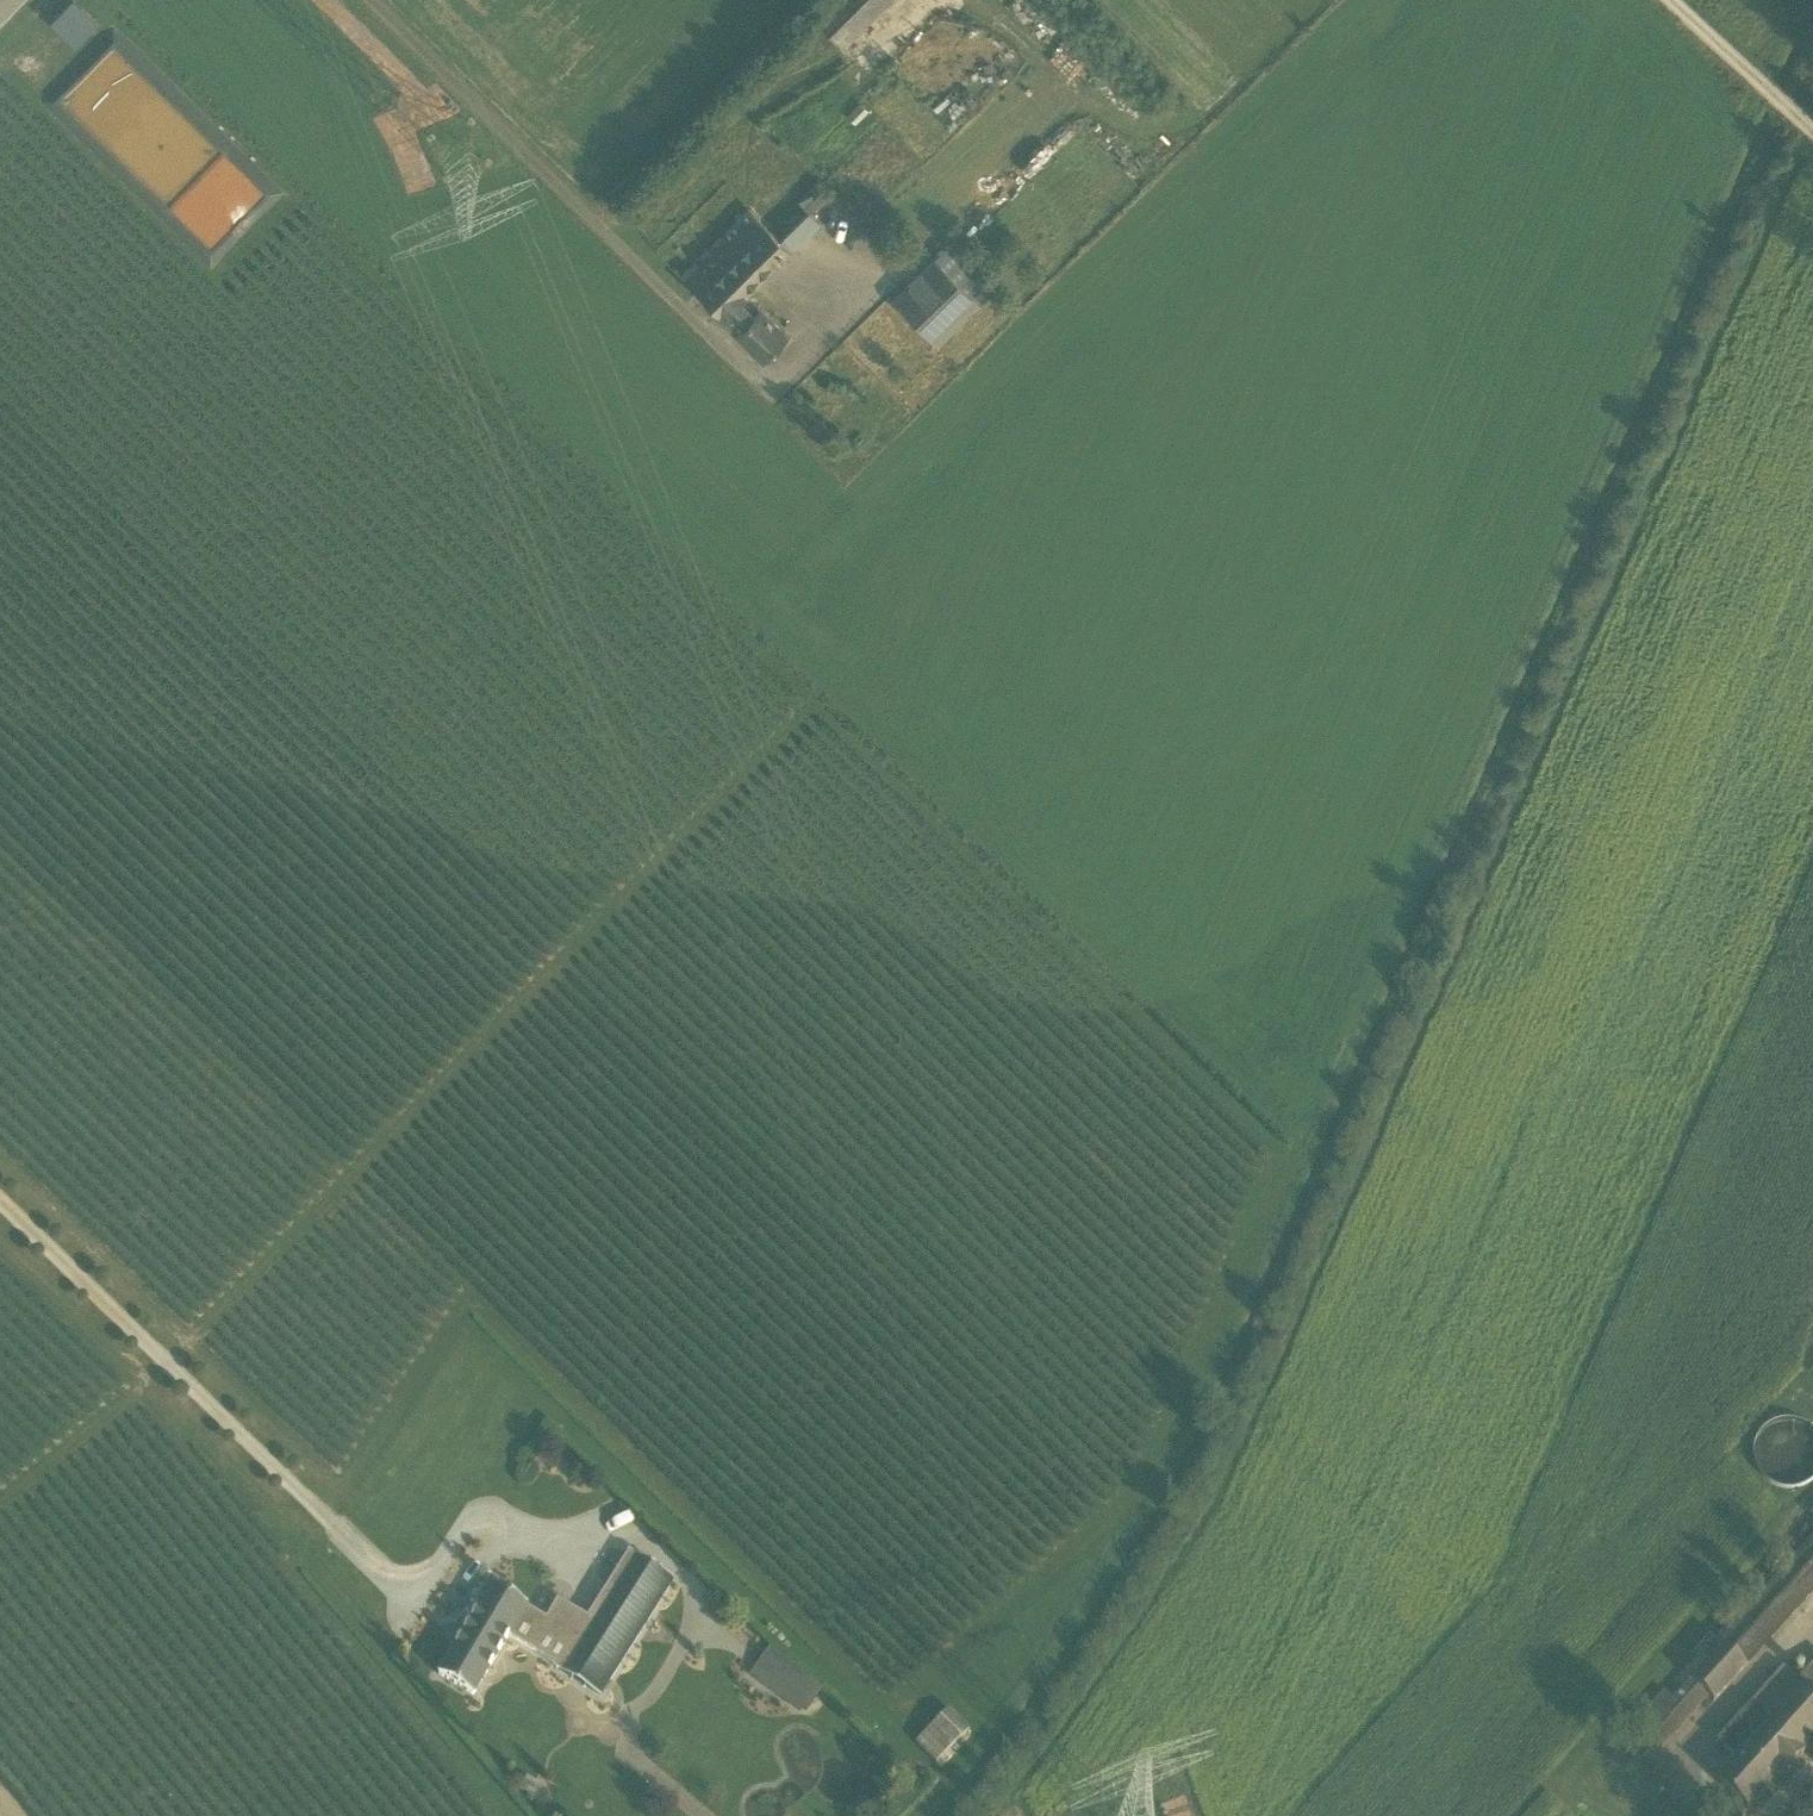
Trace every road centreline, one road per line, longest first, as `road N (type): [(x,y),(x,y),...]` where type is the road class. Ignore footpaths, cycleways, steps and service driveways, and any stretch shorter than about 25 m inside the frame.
road 1 (track): [(1812,136),(1671,0)]

